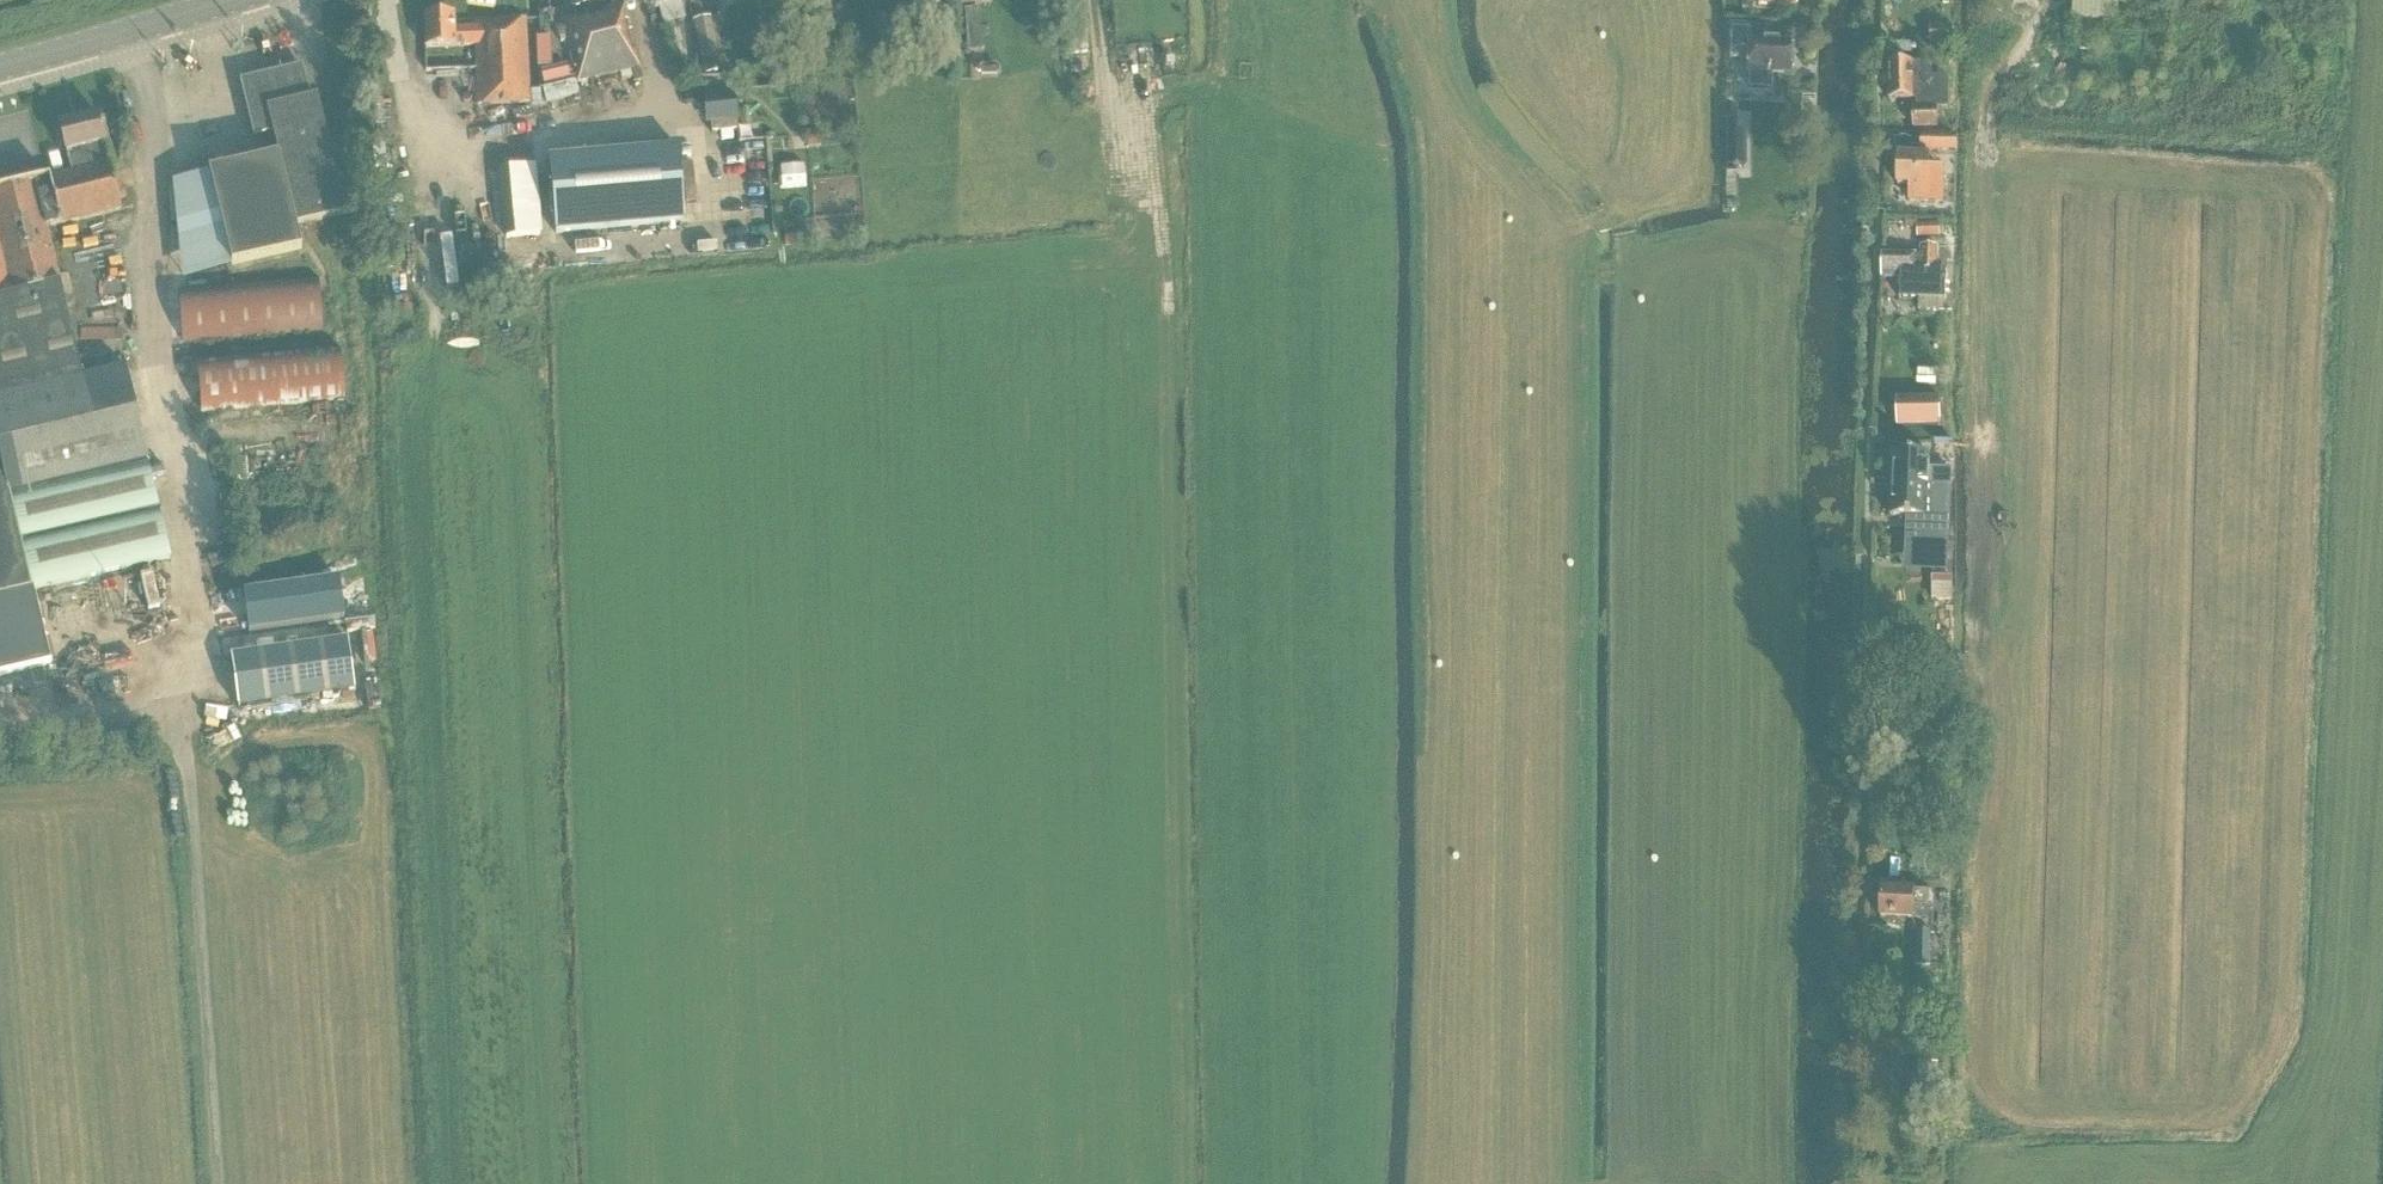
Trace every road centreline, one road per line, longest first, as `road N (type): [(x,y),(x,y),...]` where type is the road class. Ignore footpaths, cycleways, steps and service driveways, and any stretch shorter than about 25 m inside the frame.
road 1 (secondary): [(0,65),(226,0)]
road 2 (unclassified): [(187,756),(183,716),(0,728)]
road 3 (track): [(1095,0),(1117,124)]

